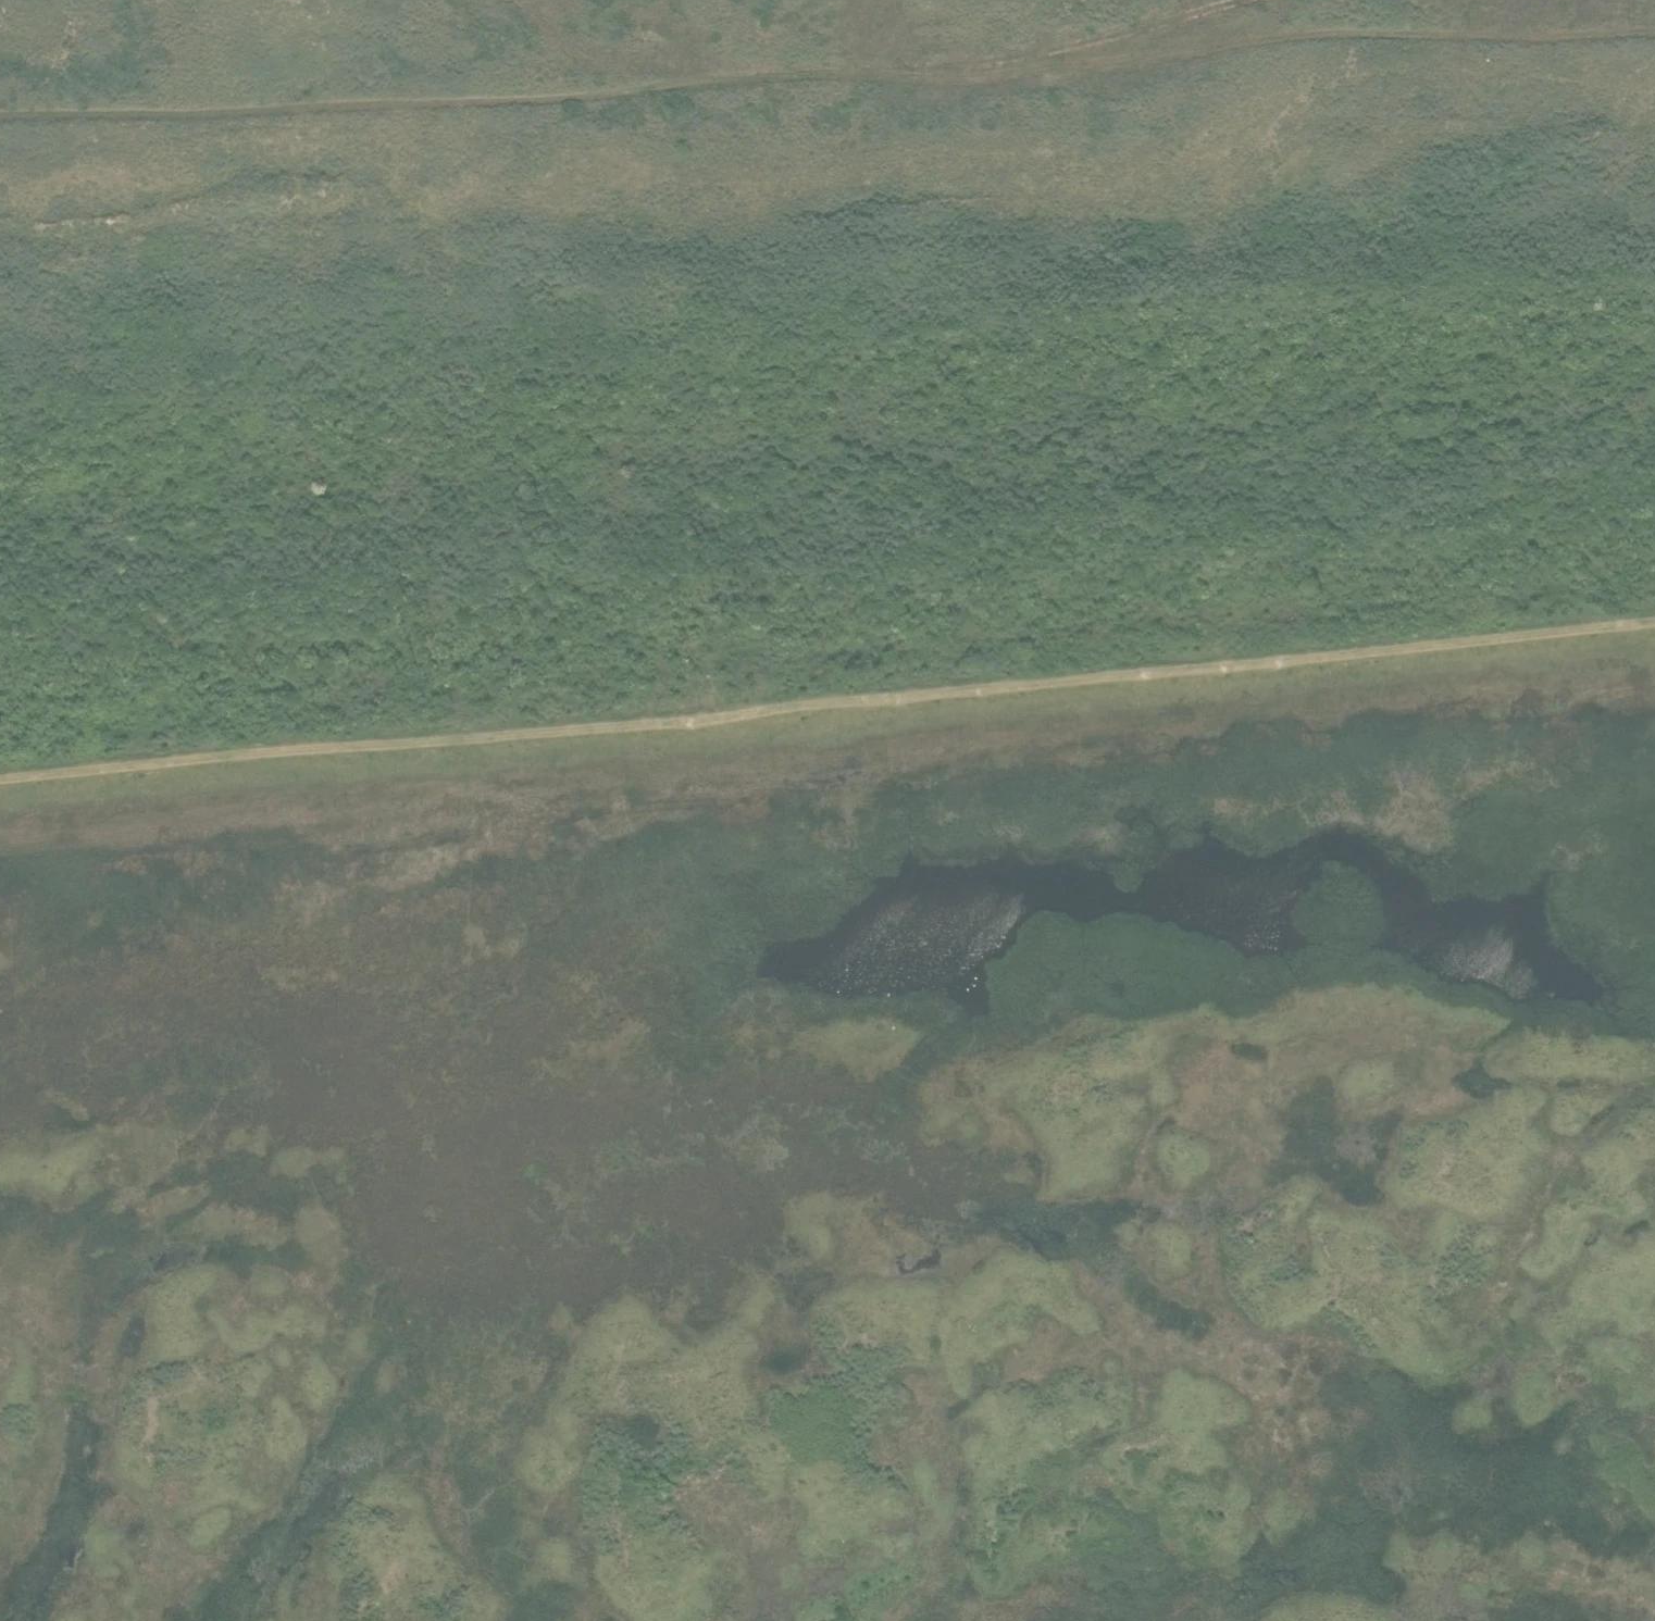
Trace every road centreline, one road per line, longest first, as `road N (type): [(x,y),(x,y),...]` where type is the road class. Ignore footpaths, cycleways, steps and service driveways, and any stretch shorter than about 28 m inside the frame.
road 1 (track): [(0,787),(1654,622)]
road 2 (track): [(1654,38),(1424,51),(1345,37),(542,102),(0,119)]

